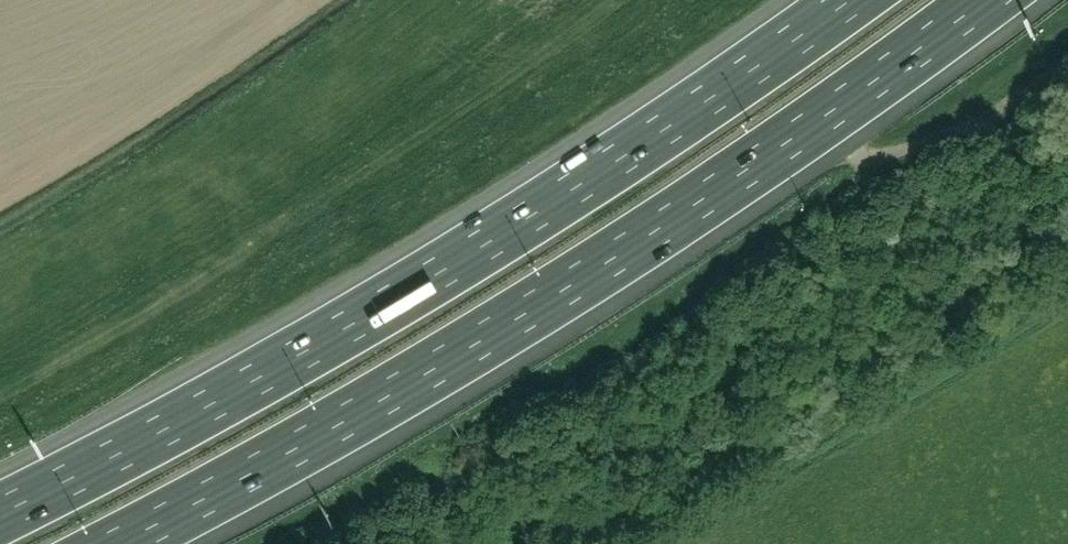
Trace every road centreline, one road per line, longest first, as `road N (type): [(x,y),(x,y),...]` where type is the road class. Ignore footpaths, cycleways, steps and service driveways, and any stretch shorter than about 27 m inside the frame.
road 1 (motorway): [(116,543),(551,298),(982,0)]
road 2 (motorway): [(850,0),(456,267),(0,515)]

